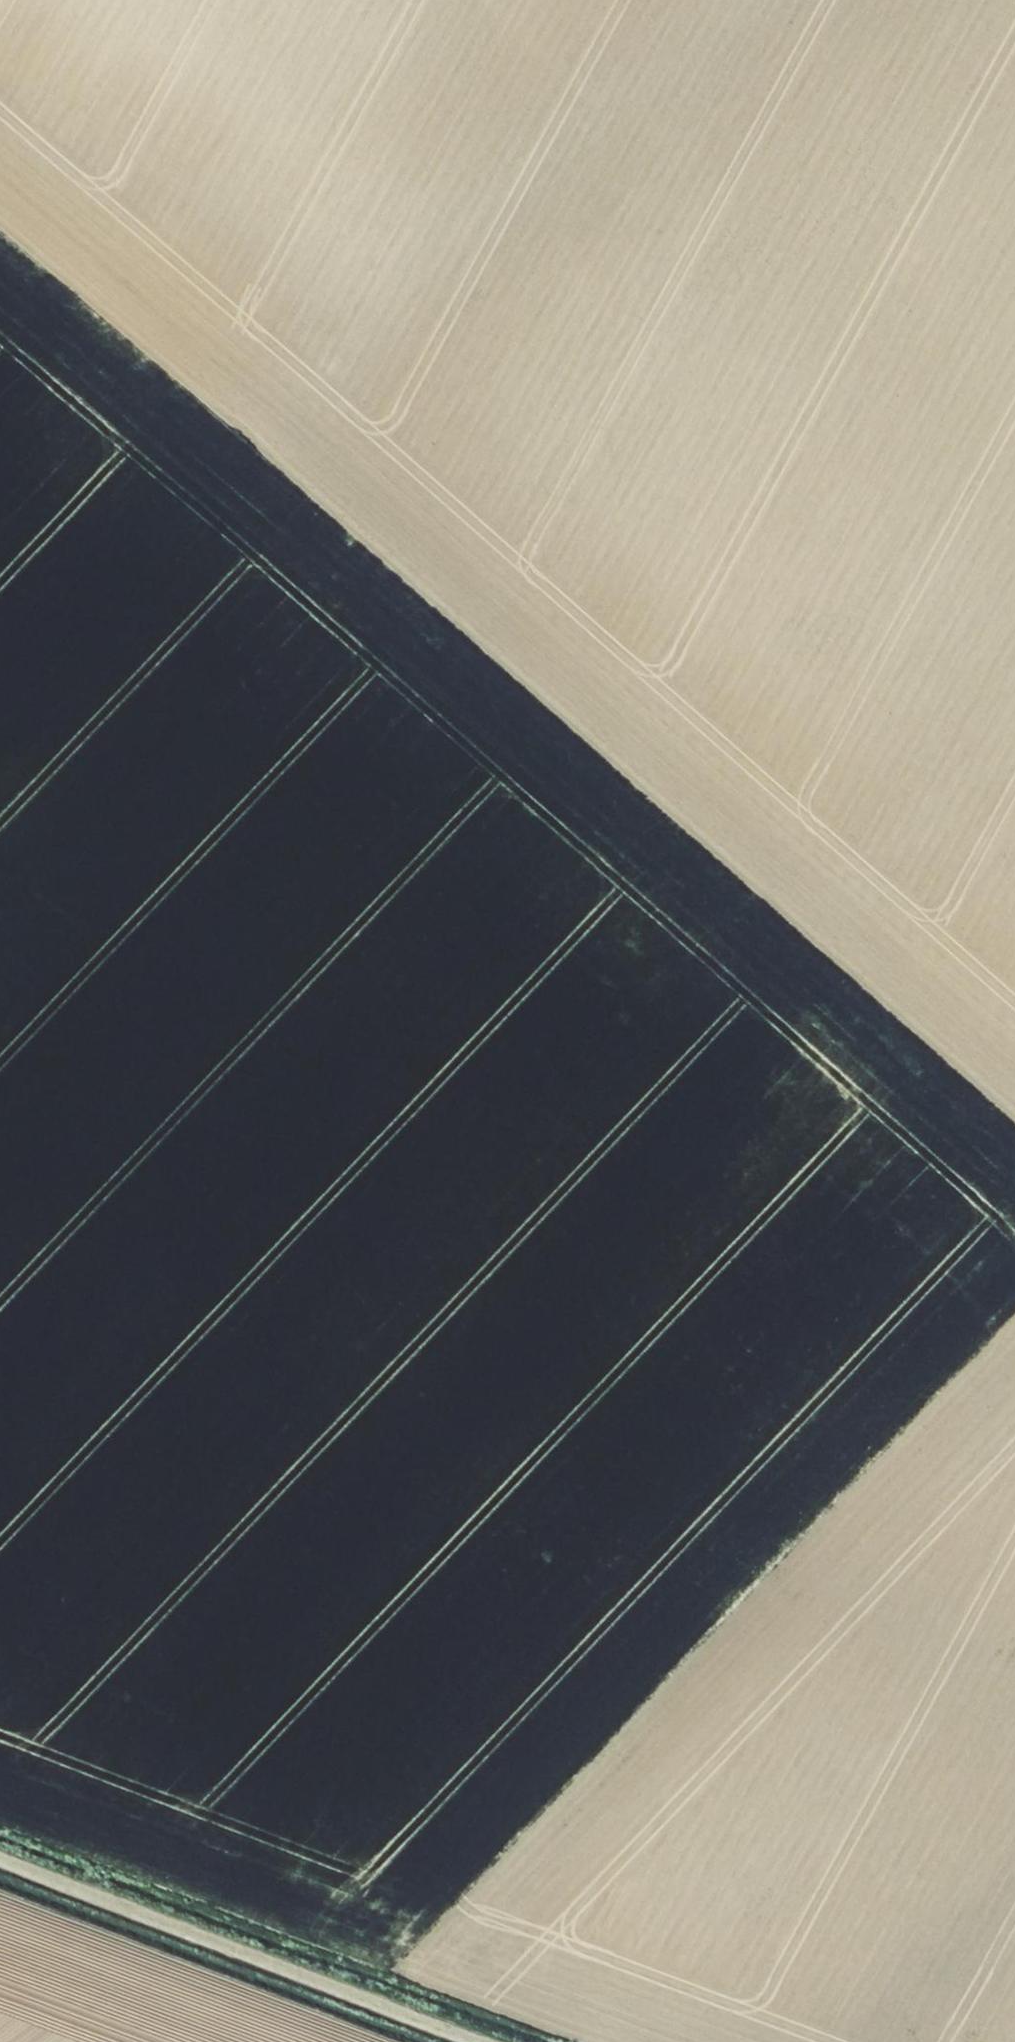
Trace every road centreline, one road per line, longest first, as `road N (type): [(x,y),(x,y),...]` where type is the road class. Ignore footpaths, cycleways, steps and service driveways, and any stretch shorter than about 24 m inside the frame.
road 1 (unclassified): [(474,2041),(0,1860)]

